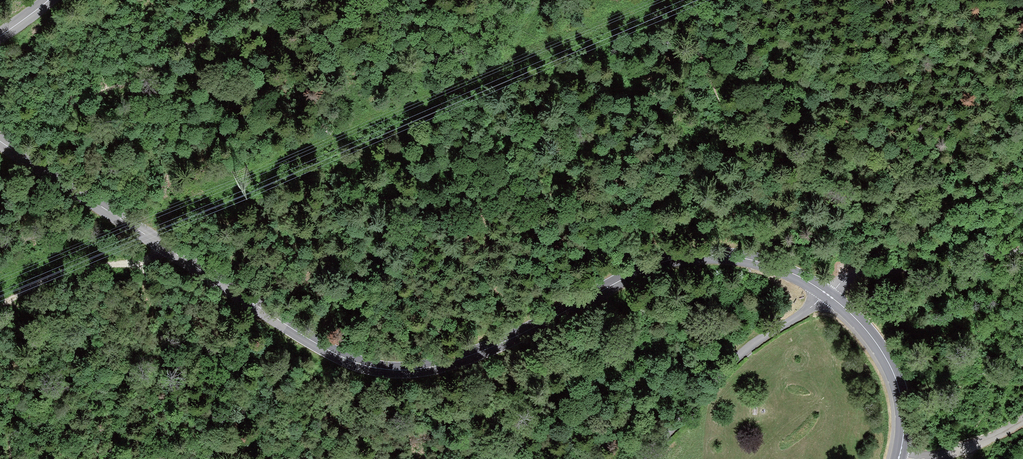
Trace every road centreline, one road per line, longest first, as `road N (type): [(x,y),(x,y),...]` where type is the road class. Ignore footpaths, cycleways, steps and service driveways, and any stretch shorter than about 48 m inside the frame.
road 1 (tertiary): [(826,293),(745,258),(669,258),(470,355),(425,368),(374,368),(307,337),(0,142)]
road 2 (track): [(551,0),(415,217),(307,337)]
road 3 (track): [(841,283),(865,259),(930,224),(942,211),(954,151),(1022,87)]
road 4 (track): [(0,93),(64,100),(101,94),(181,52),(226,0)]
road 5 (unclassified): [(644,458),(826,293)]
road 6 (unclassified): [(826,293),(890,270),(1022,250)]
road 7 (track): [(182,258),(63,289),(0,322)]
road 8 (tertiary): [(900,456),(904,408),(891,367),(826,293)]

